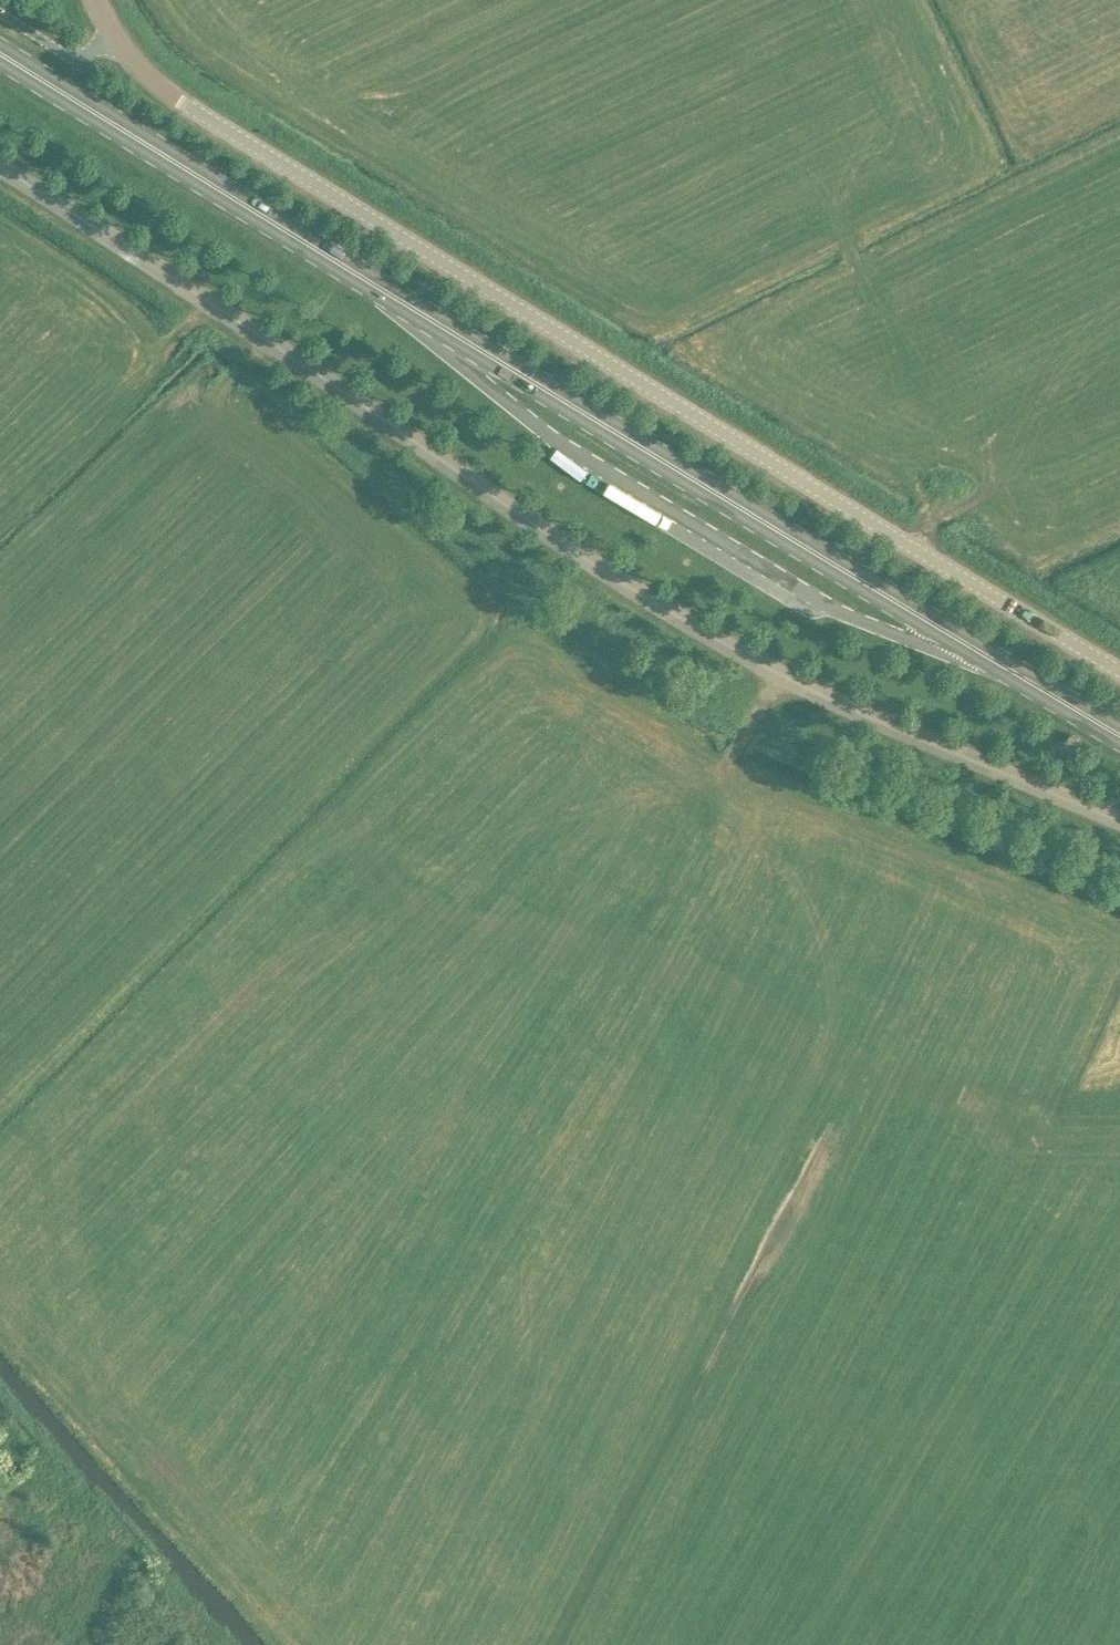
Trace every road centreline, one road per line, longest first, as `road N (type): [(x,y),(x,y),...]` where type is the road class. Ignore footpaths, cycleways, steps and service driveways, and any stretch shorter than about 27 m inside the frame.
road 1 (primary): [(1119,734),(0,58)]
road 2 (unclassified): [(1119,825),(785,678),(608,574),(0,169)]
road 3 (unclassified): [(1119,672),(181,100),(118,40),(97,0)]

